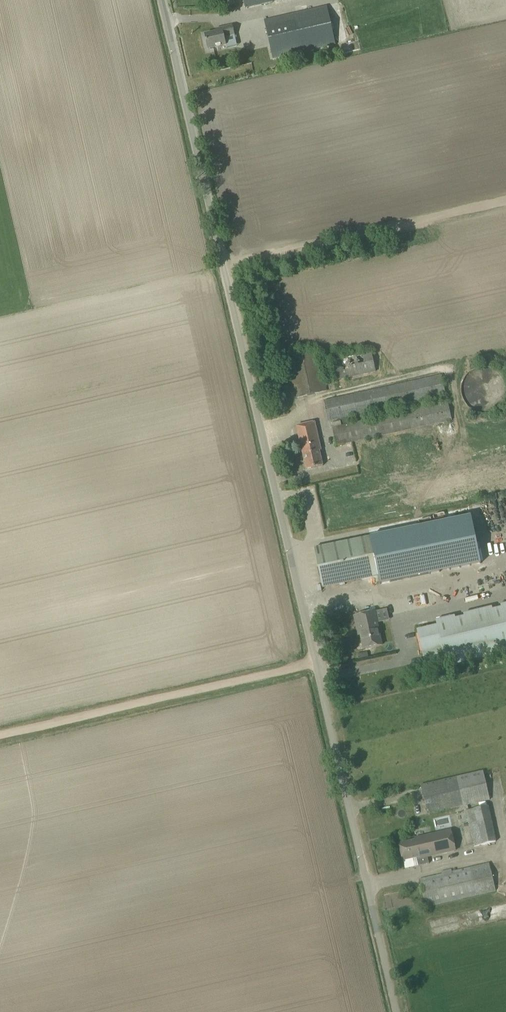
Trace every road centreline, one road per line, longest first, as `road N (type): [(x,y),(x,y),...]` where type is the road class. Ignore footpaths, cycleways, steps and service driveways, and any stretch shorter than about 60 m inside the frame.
road 1 (unclassified): [(397,1011),(163,0)]
road 2 (track): [(0,735),(316,662)]

